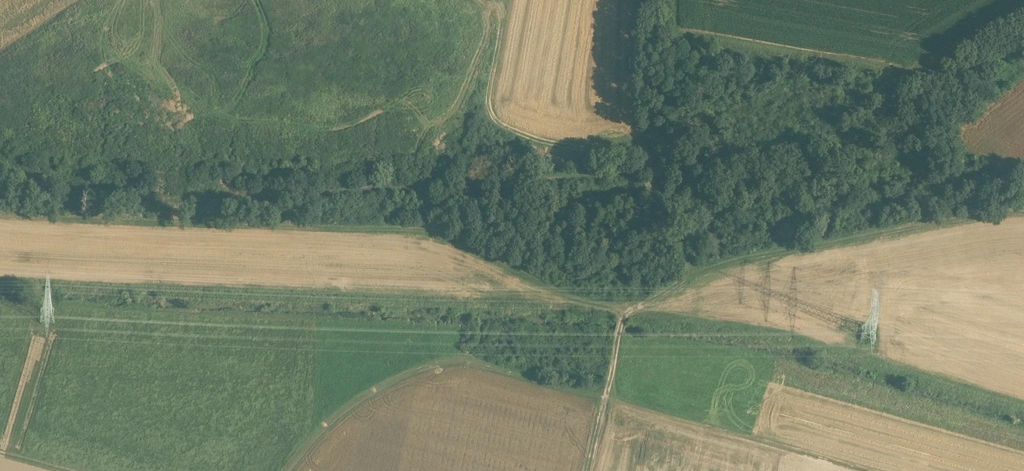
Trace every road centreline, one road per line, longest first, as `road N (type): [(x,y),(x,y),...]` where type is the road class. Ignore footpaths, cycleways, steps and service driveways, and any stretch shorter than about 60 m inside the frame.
road 1 (track): [(627,312),(434,232),(112,226),(0,214)]
road 2 (track): [(606,398),(621,320),(682,280),(759,256),(1023,212)]
road 3 (track): [(682,280),(645,153),(559,154),(498,138),(483,124),(504,18),(481,0)]
road 4 (track): [(289,470),(356,404),(435,365),(489,367),(606,398)]
road 5 (track): [(866,470),(606,398)]

